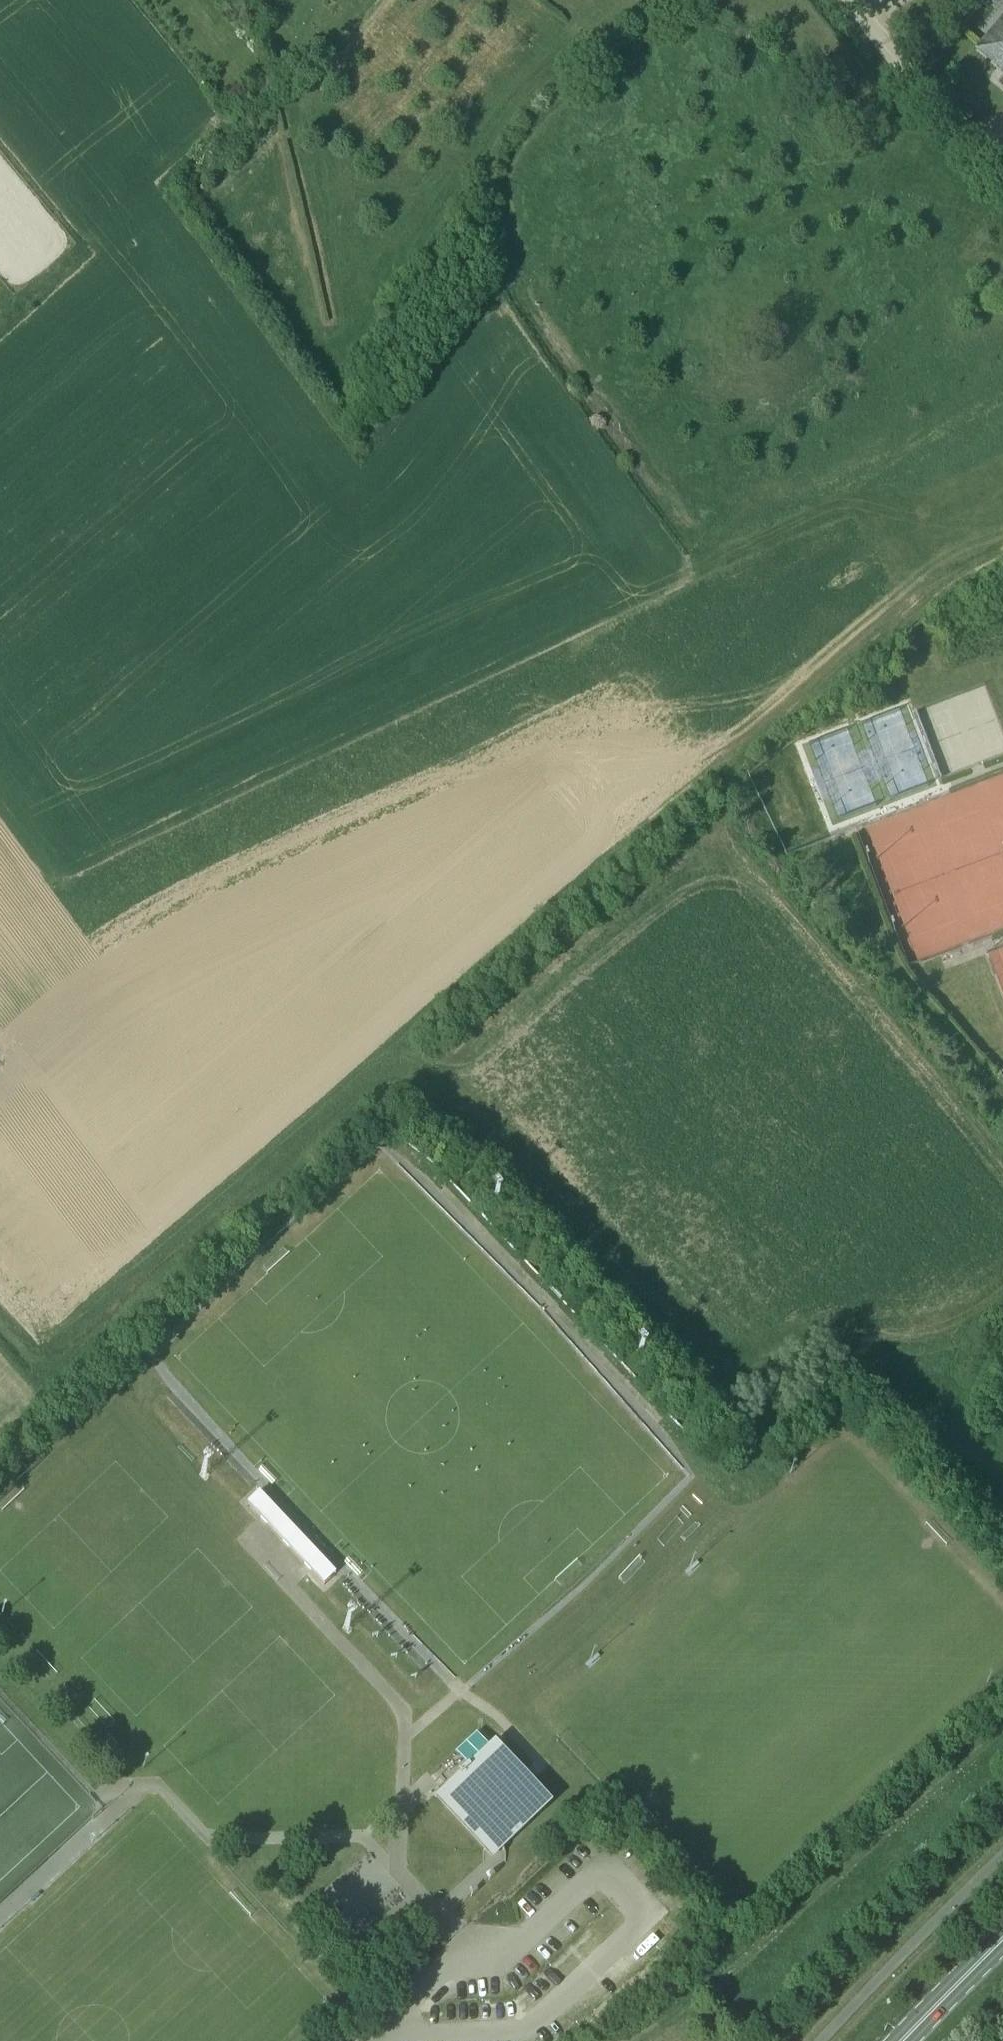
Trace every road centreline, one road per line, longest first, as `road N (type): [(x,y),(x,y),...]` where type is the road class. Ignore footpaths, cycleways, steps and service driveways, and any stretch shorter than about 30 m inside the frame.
road 1 (unclassified): [(1002,164),(899,65),(846,0)]
road 2 (primary): [(898,2040),(1002,1933)]

